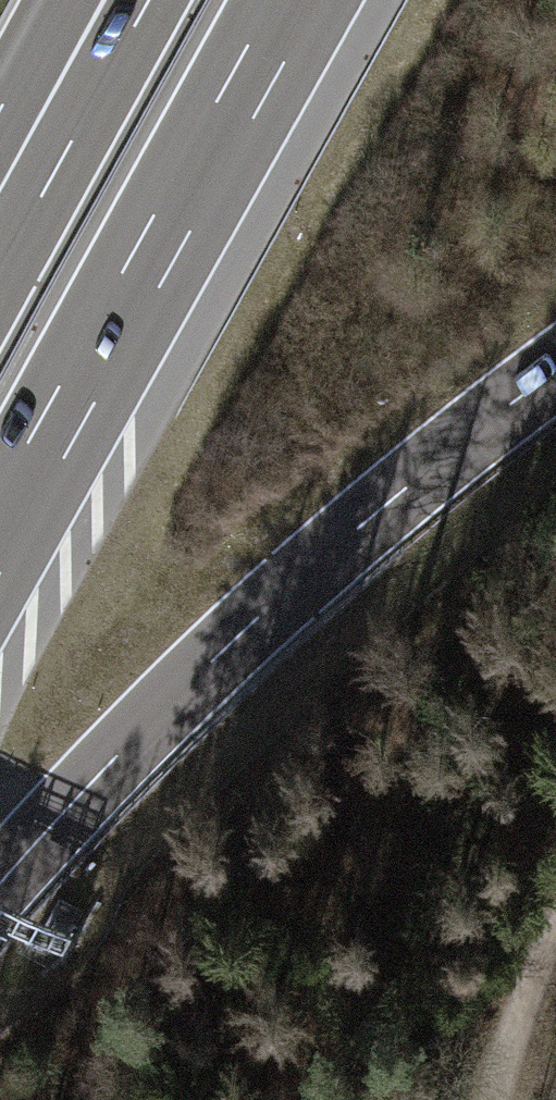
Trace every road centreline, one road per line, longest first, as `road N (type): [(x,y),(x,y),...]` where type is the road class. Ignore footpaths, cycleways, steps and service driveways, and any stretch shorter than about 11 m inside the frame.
road 1 (motorway): [(0,884),(223,650),(361,526),(555,370)]
road 2 (motorway): [(0,532),(295,0)]
road 3 (motorway): [(125,0),(0,229)]
road 4 (track): [(555,941),(515,1010),(497,1099)]

